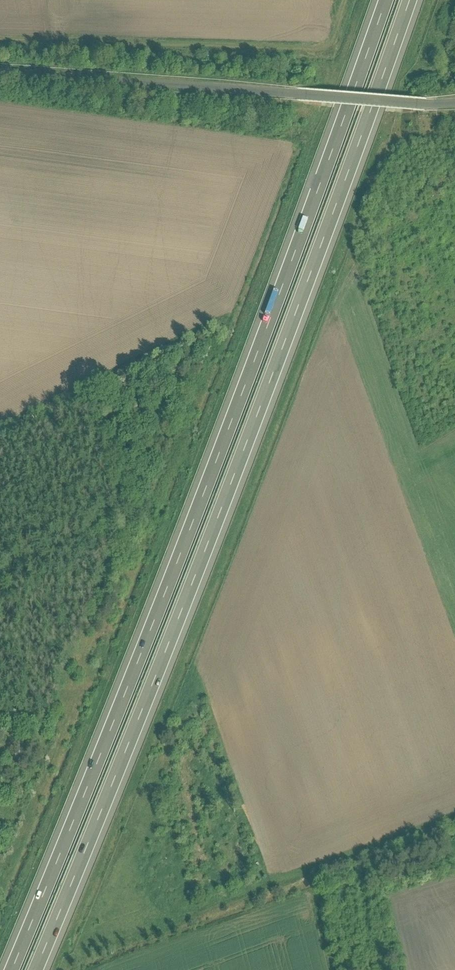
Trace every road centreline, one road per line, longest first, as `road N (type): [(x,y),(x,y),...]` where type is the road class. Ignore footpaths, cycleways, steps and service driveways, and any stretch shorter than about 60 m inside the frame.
road 1 (motorway): [(36,969),(271,380),(411,0)]
road 2 (motorway): [(387,0),(249,380),(13,969)]
road 3 (unclassified): [(454,106),(0,72)]
road 4 (track): [(0,39),(311,46)]
road 5 (track): [(454,815),(274,879)]

